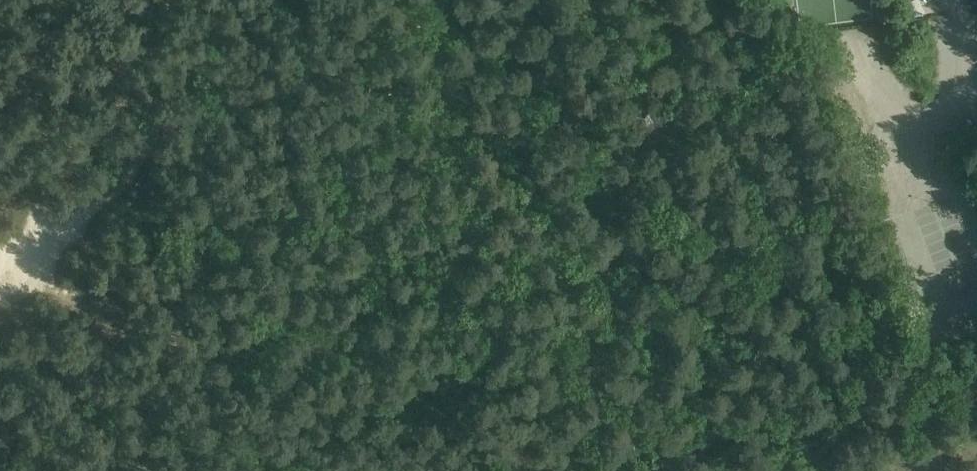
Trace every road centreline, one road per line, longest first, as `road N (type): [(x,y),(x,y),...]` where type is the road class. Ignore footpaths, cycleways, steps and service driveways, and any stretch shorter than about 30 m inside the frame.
road 1 (track): [(711,0),(822,232),(917,383),(938,401),(976,391)]

